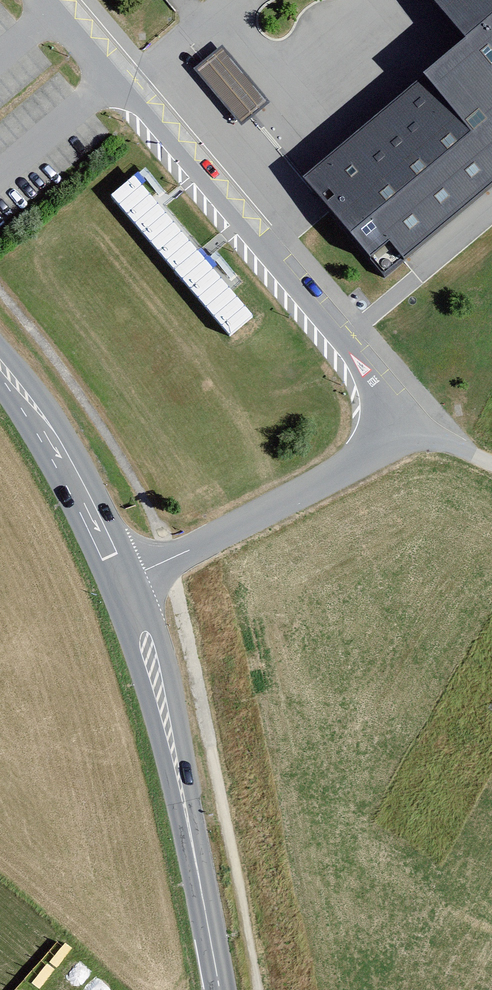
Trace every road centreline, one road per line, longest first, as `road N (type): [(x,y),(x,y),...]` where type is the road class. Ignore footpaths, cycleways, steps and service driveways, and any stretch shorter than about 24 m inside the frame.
road 1 (secondary): [(125,584),(167,710),(218,989)]
road 2 (residential): [(408,430),(125,584)]
road 3 (secondary): [(0,361),(75,472),(125,584)]

